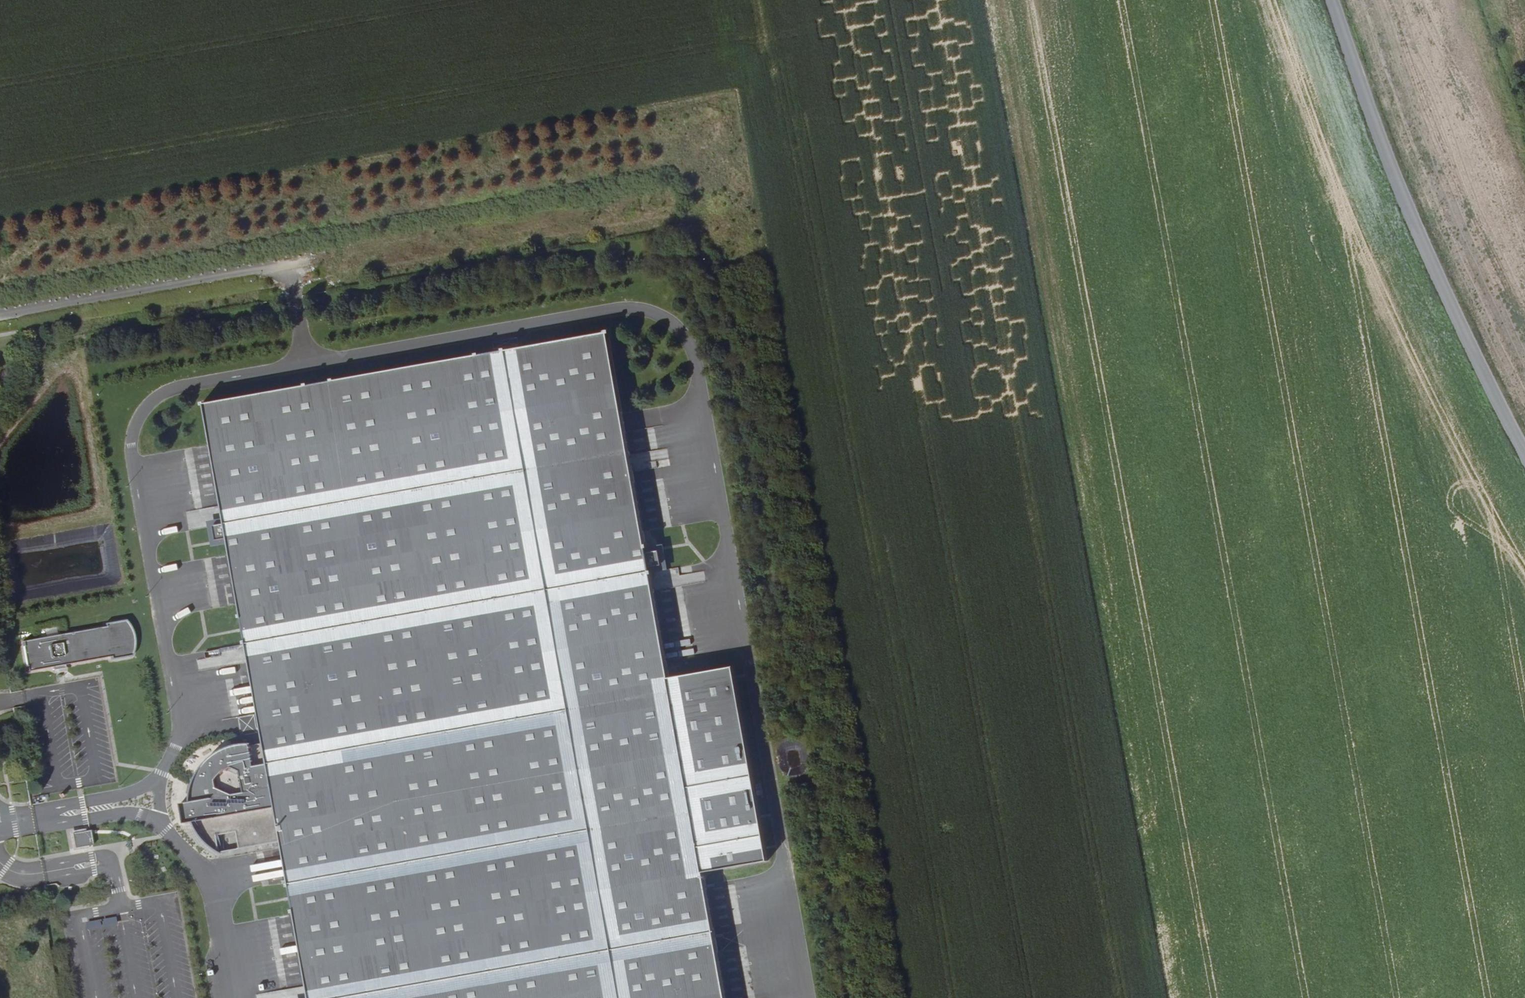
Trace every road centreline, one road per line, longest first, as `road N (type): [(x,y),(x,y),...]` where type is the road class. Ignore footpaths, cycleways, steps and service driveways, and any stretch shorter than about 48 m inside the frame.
road 1 (unclassified): [(1326,0),(1396,192),(1524,462)]
road 2 (unclassified): [(0,313),(316,256)]

